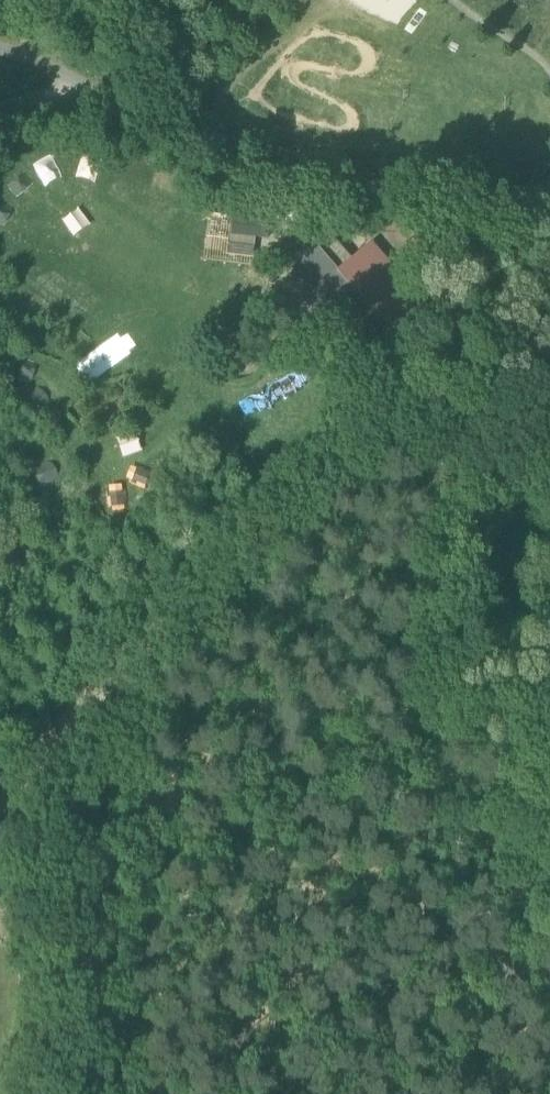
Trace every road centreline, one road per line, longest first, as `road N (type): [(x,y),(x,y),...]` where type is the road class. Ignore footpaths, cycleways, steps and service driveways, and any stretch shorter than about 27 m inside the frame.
road 1 (unclassified): [(549,200),(268,177),(120,105),(0,60)]
road 2 (track): [(107,693),(134,719),(56,1093)]
road 3 (unclassified): [(314,479),(549,273)]
road 4 (track): [(107,693),(314,479)]
road 5 (track): [(0,808),(107,693)]

